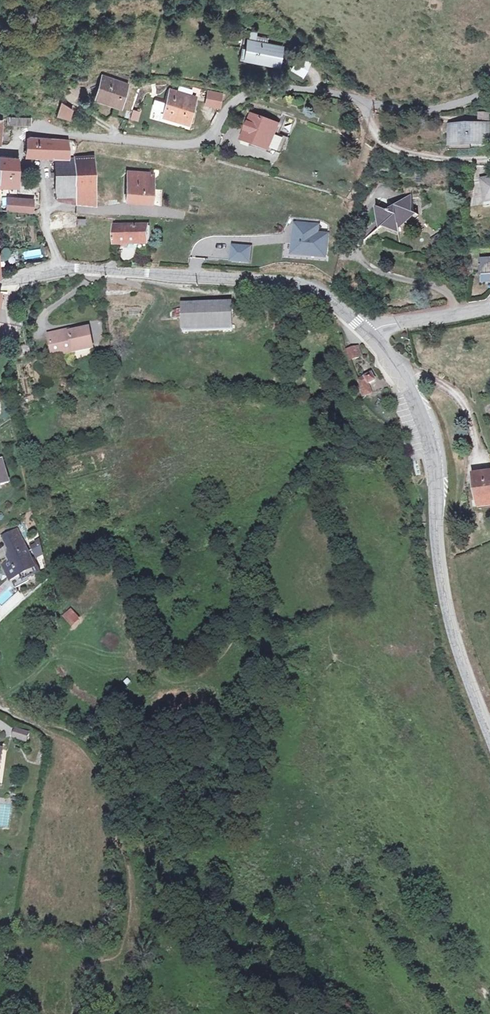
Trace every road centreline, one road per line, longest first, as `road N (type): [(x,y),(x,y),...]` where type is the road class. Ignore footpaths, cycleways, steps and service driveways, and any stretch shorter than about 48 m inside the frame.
road 1 (residential): [(0,152),(39,130),(193,145),(213,139),(233,101),(262,88),(346,95),(412,113),(489,93)]
road 2 (track): [(299,1013),(269,972),(200,927),(159,876),(85,738),(0,705)]
road 3 (tertiary): [(369,335),(396,369),(430,439),(444,600),(489,740)]
road 4 (tertiary): [(58,269),(305,285),(369,335)]
road 5 (track): [(346,95),(276,16),(249,8)]
road 6 (residential): [(369,335),(489,308)]

